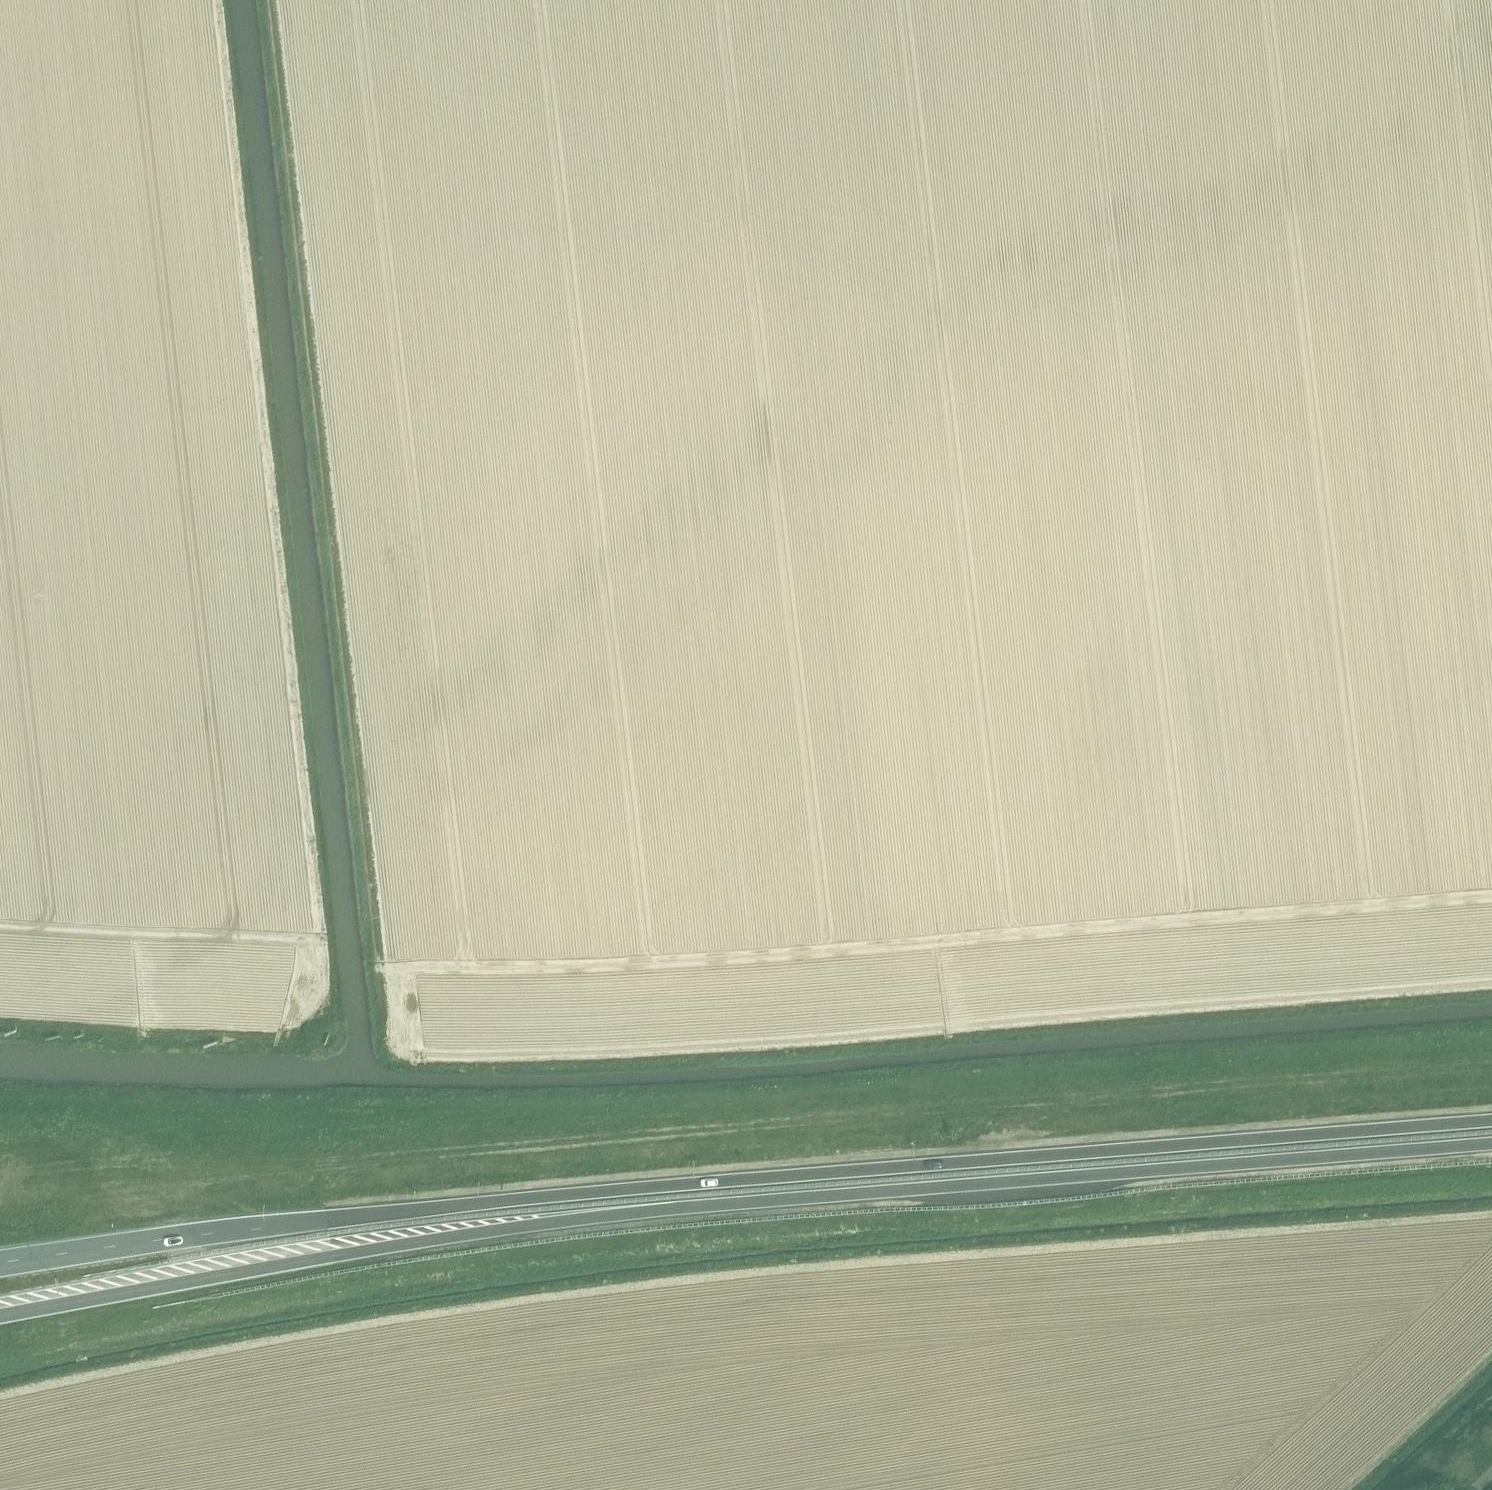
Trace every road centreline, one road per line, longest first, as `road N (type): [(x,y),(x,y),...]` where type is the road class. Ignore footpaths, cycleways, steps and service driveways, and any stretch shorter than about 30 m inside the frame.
road 1 (trunk): [(0,1316),(563,1223),(1491,1144)]
road 2 (trunk): [(1491,1124),(362,1218),(0,1267)]

